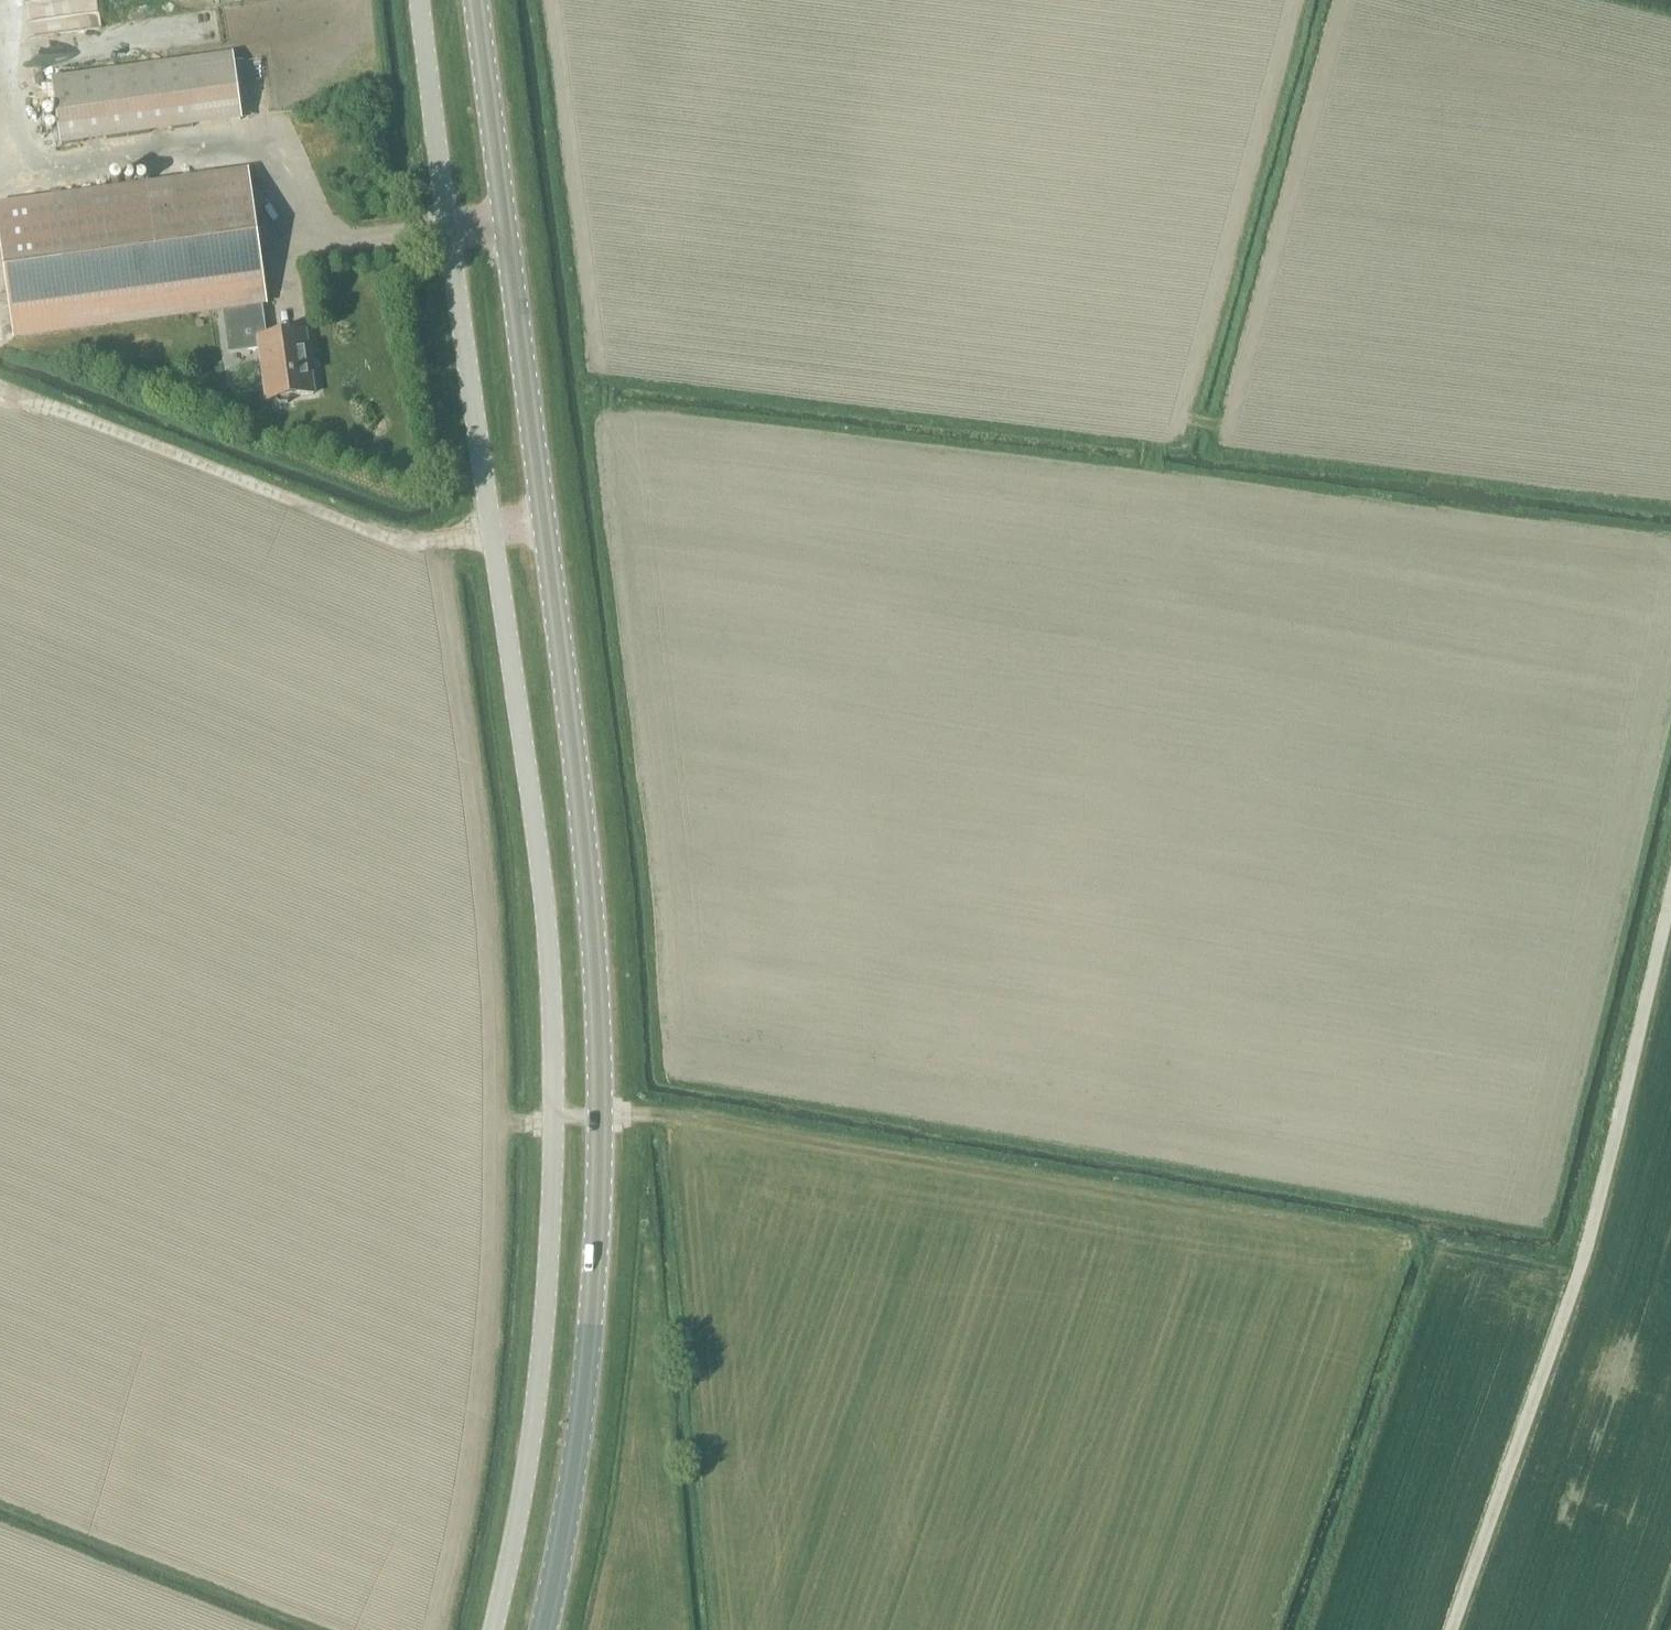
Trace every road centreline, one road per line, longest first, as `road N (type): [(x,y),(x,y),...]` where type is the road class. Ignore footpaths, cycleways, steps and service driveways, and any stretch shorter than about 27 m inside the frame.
road 1 (unclassified): [(493,1629),(542,1342),(553,1172),(550,981),(420,0)]
road 2 (primary): [(543,1629),(585,1378),(599,1183),(598,1022),(576,774),(477,0)]

